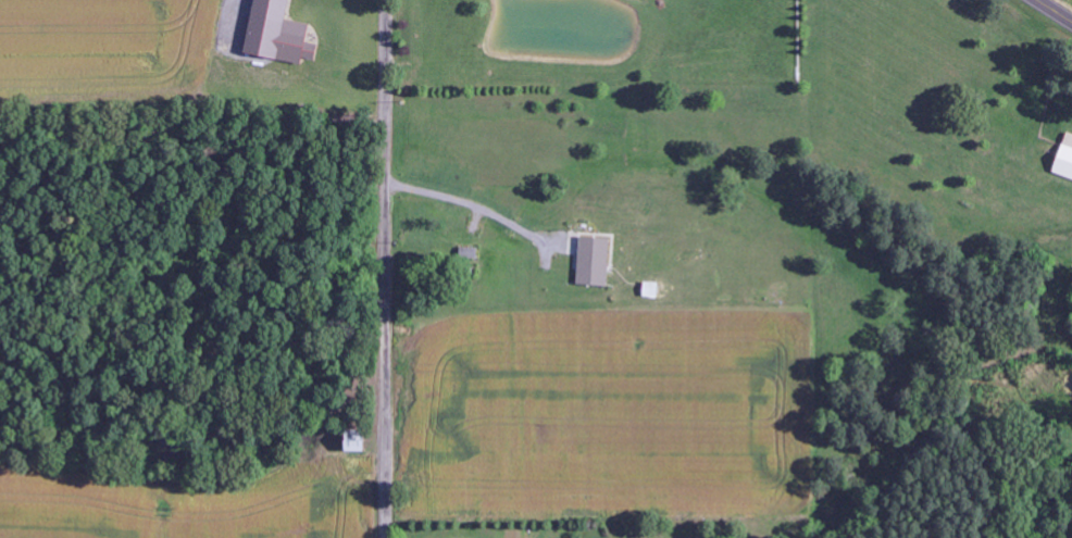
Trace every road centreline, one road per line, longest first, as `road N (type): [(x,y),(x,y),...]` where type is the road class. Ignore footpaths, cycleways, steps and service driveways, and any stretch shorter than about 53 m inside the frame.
road 1 (residential): [(385,537),(384,0)]

